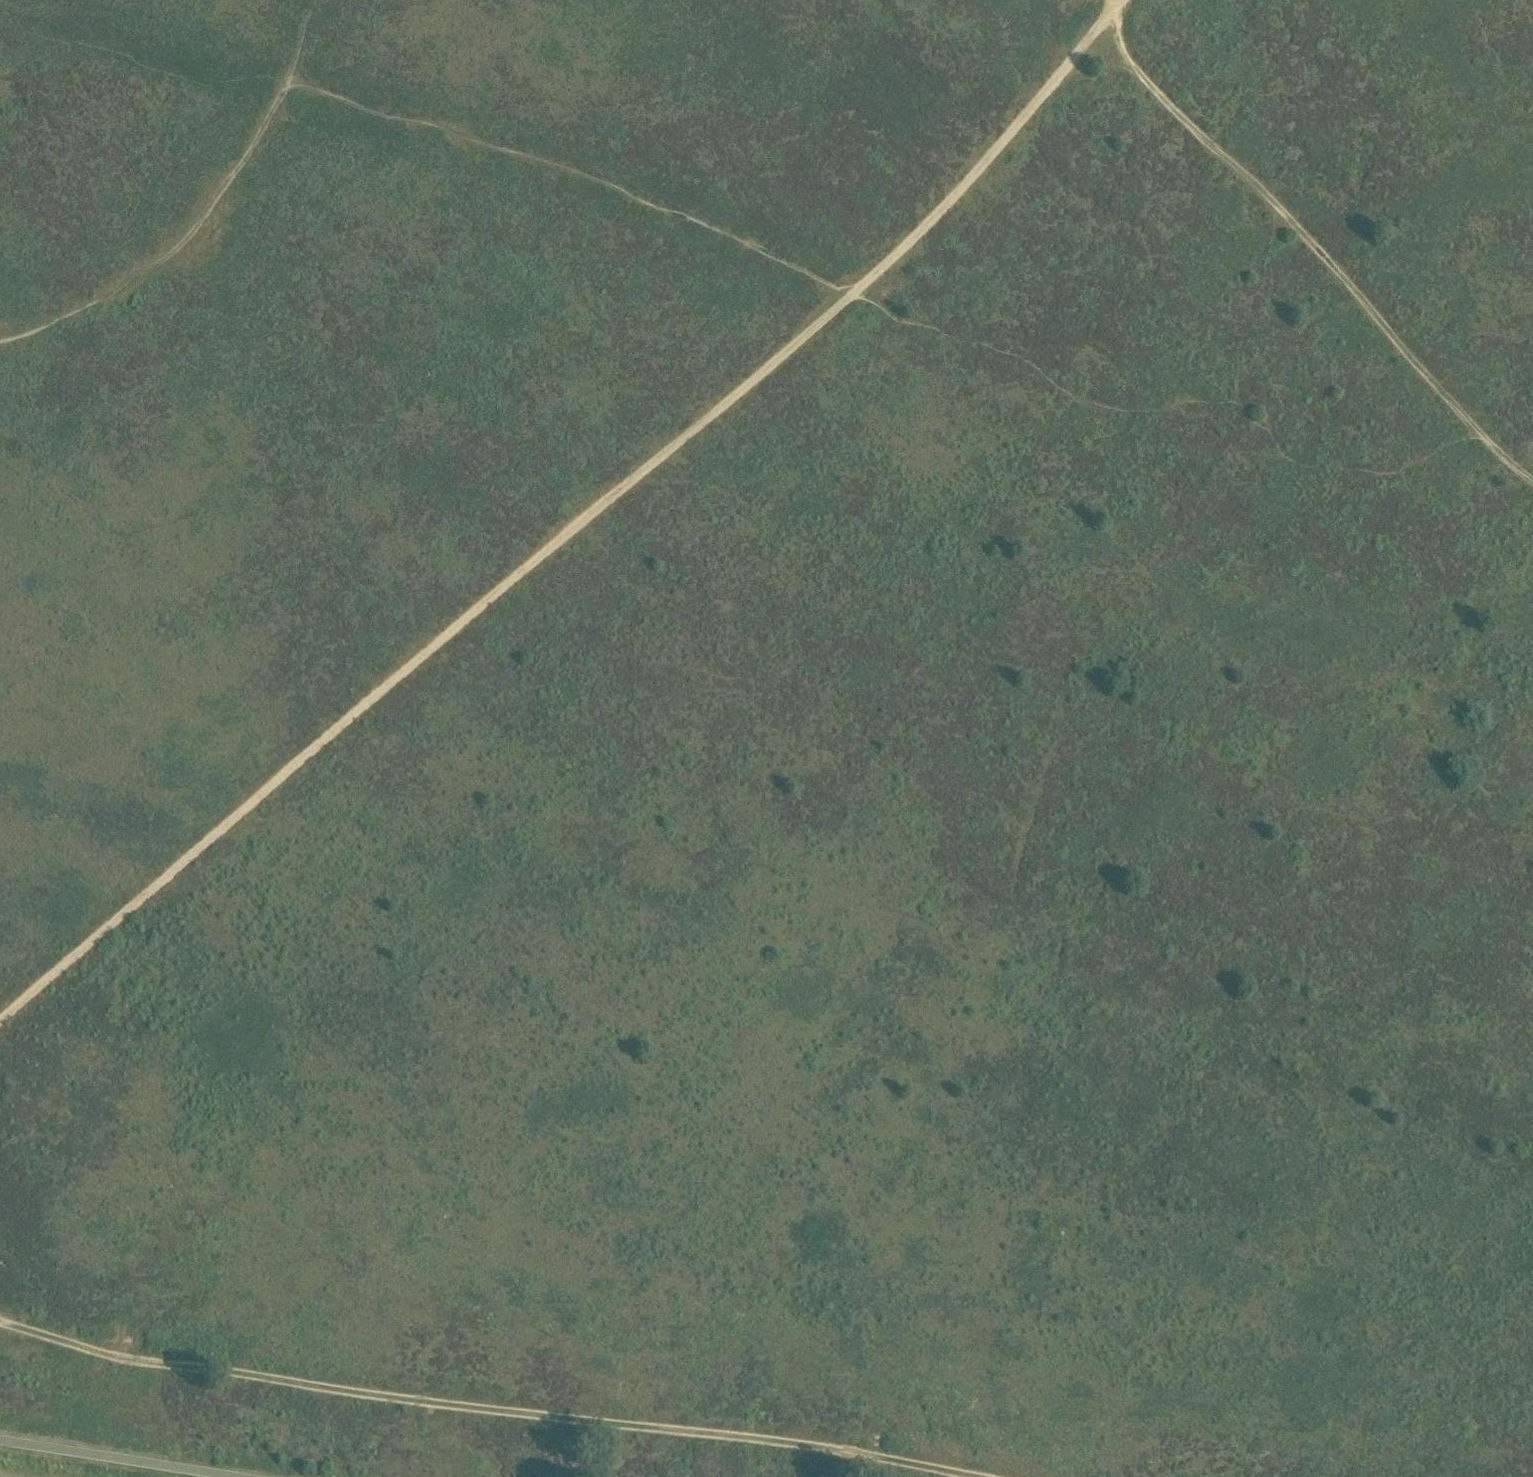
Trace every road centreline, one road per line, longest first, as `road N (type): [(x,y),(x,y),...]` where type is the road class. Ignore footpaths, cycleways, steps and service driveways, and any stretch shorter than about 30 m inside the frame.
road 1 (track): [(977,1476),(783,1442),(250,1377),(0,1324)]

